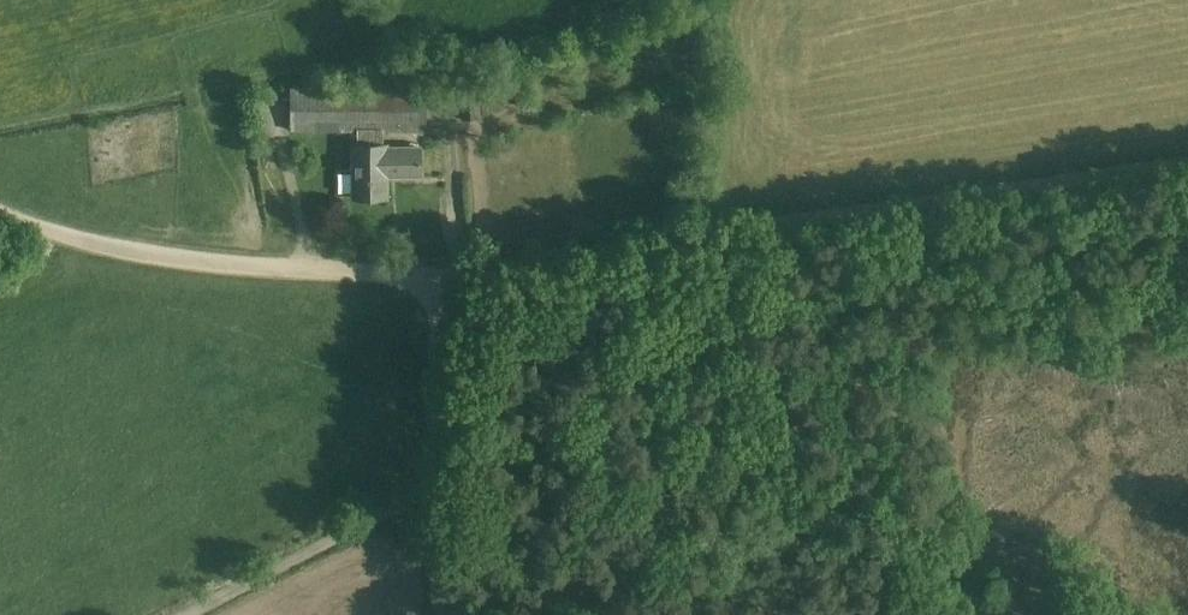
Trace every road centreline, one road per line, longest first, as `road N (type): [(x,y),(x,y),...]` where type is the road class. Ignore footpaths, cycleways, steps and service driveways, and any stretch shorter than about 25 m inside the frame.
road 1 (track): [(435,273),(1187,163)]
road 2 (track): [(435,273),(465,303),(1084,614)]
road 3 (track): [(0,212),(65,238),(175,257),(435,273)]
road 4 (track): [(439,614),(435,273)]
road 5 (track): [(184,614),(437,487)]

